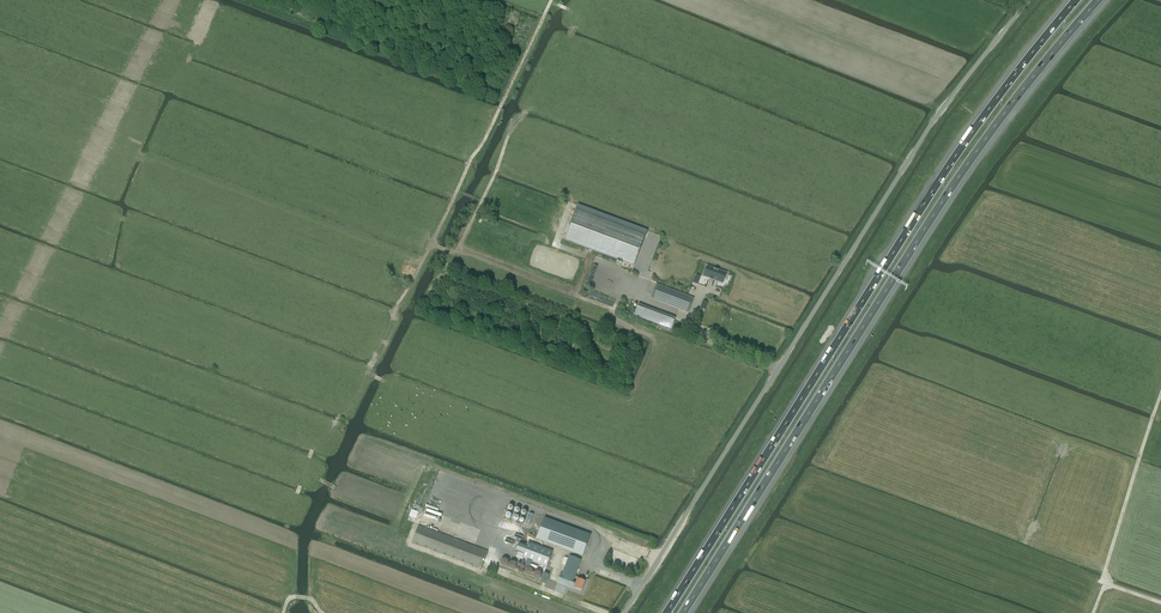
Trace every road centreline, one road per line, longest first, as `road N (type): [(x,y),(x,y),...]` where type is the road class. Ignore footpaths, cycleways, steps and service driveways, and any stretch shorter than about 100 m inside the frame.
road 1 (motorway): [(683,612),(964,169),(1098,0)]
road 2 (motorway): [(1076,0),(933,190),(667,612)]
road 3 (unclassified): [(627,612),(940,114),(1031,0)]
road 4 (track): [(395,308),(551,0)]
road 5 (track): [(691,317),(626,292),(610,307),(431,244)]
road 6 (track): [(457,252),(509,135),(570,35),(575,12),(566,8)]

